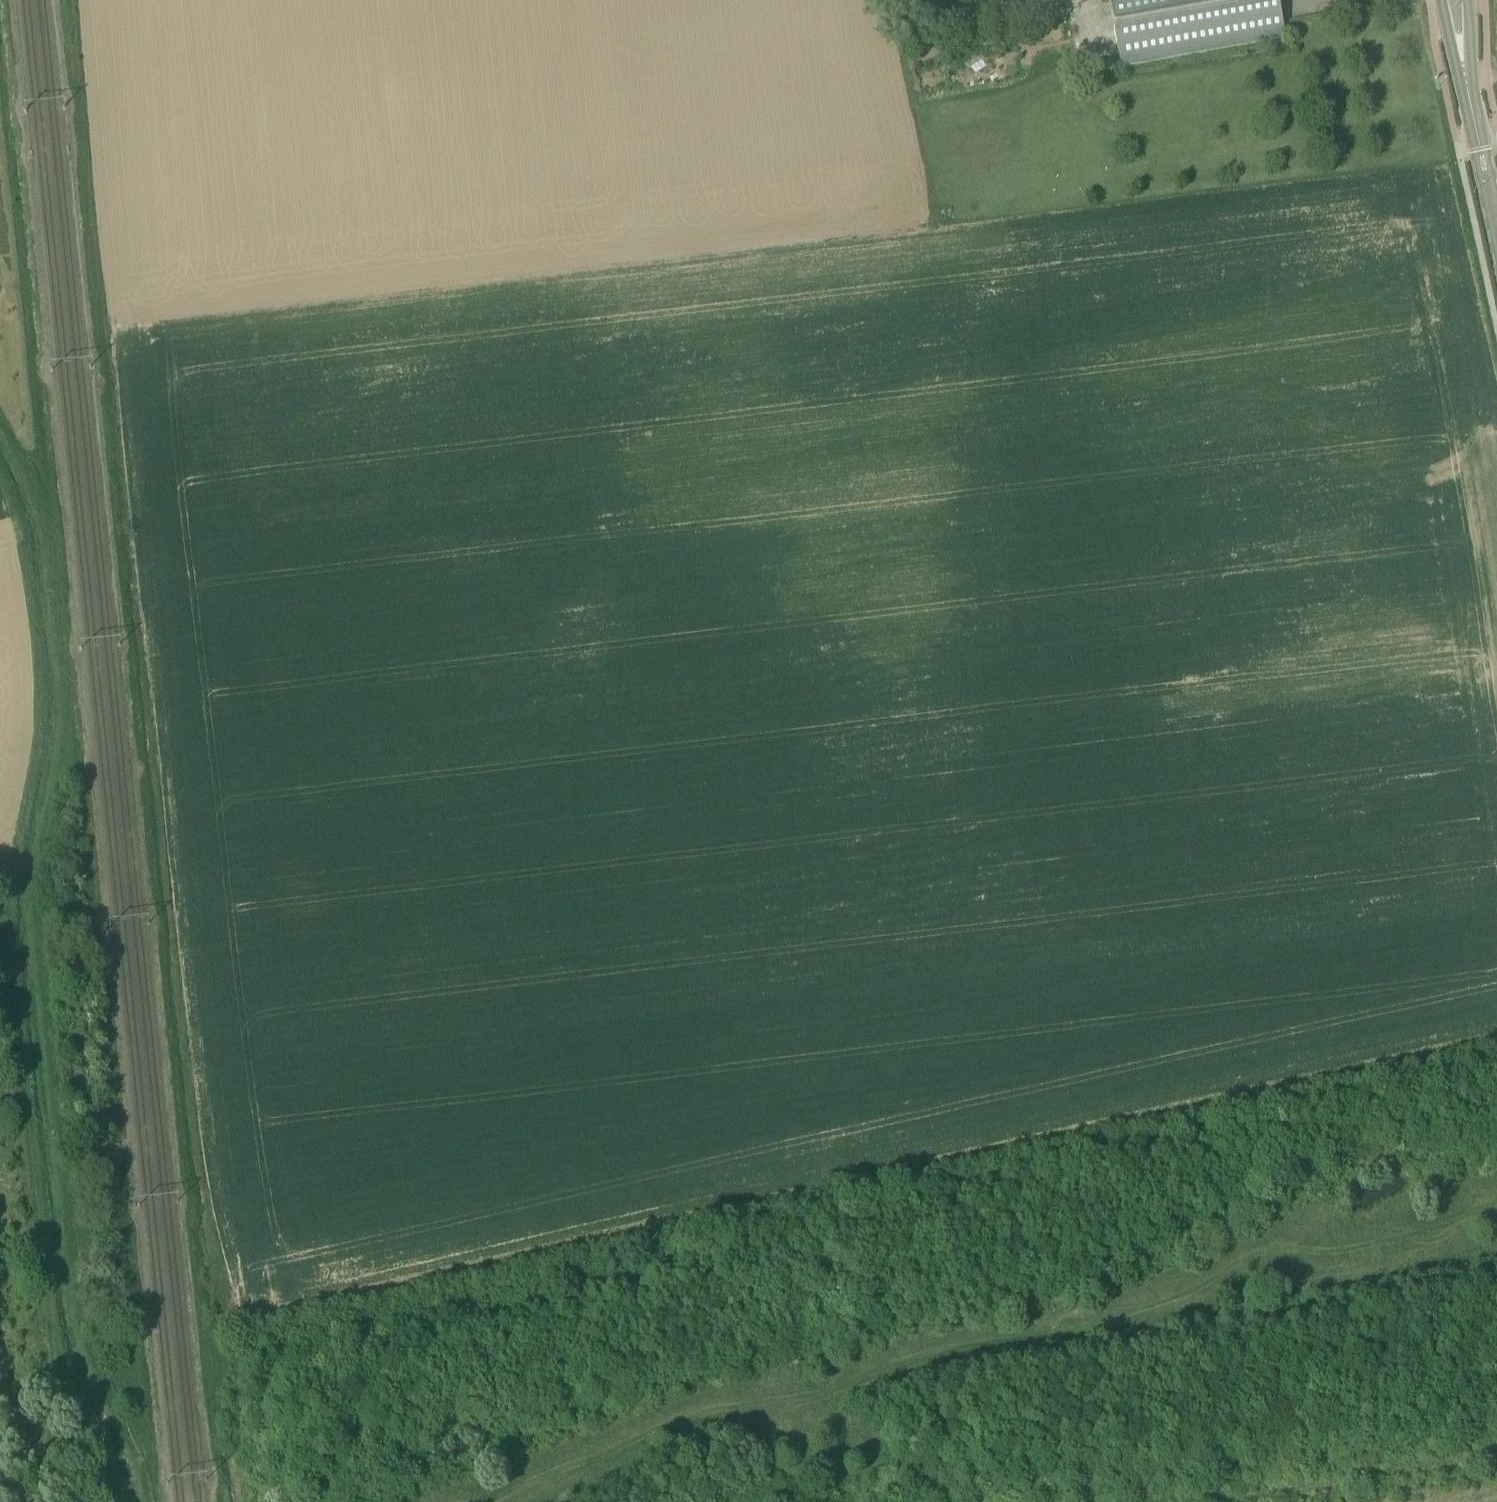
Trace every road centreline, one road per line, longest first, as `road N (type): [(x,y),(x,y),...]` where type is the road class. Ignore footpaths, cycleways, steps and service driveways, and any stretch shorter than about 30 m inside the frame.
road 1 (track): [(1496,1200),(1431,1233),(732,1415),(592,1458),(497,1501)]
road 2 (tertiary): [(1496,225),(1464,64)]

